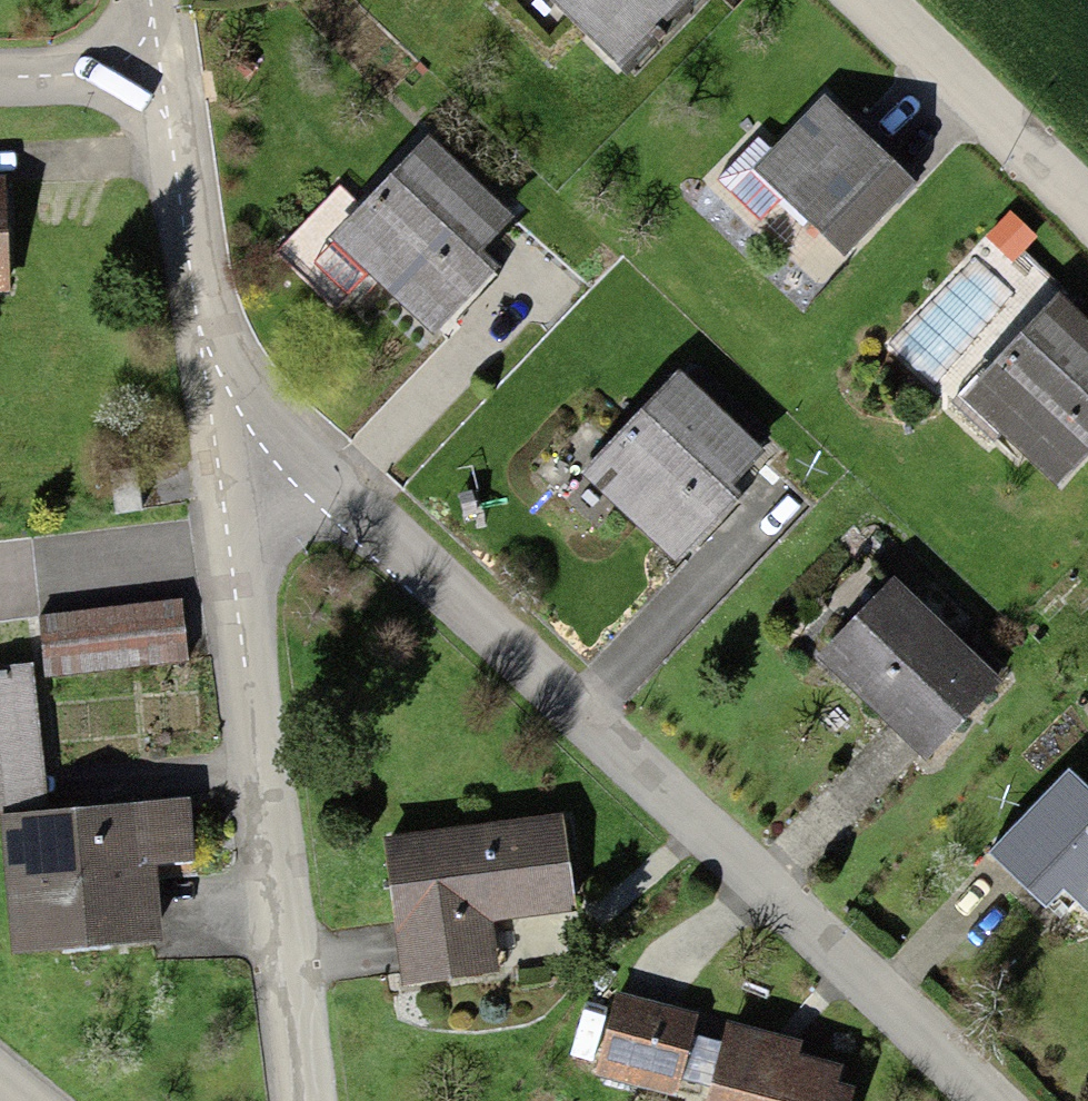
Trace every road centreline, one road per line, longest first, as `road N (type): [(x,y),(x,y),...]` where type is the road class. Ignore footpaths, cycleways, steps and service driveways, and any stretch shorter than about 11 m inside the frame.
road 1 (residential): [(200,366),(974,1100)]
road 2 (residential): [(200,366),(289,1100)]
road 3 (residential): [(1087,212),(864,0)]
road 4 (residential): [(159,82),(200,366)]
road 5 (residential): [(0,87),(159,82)]

